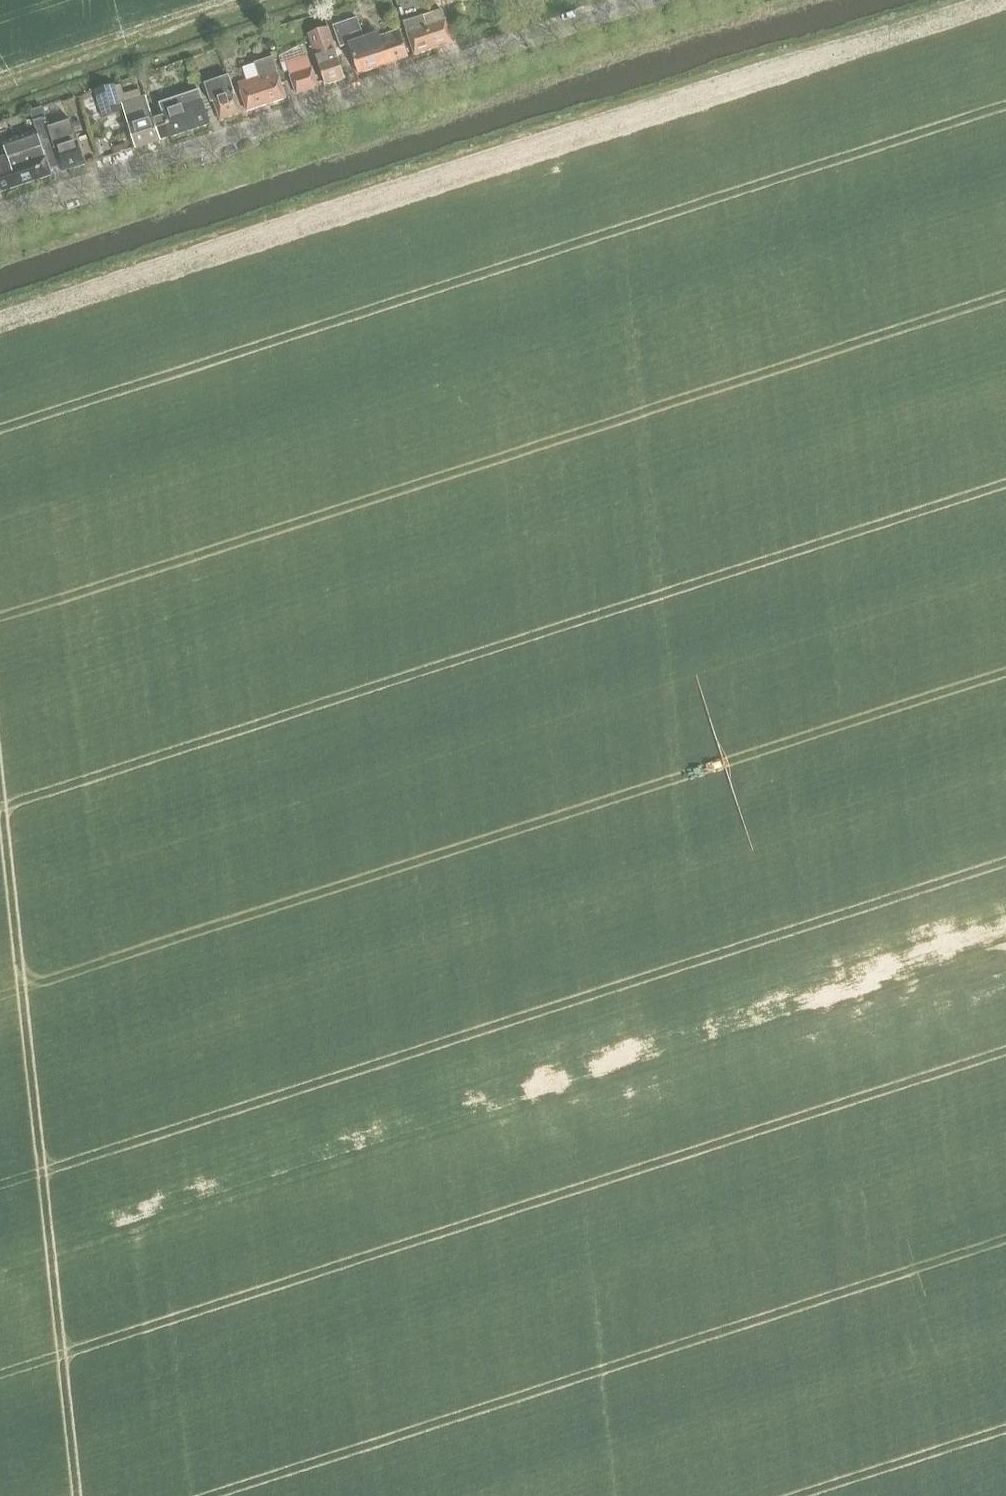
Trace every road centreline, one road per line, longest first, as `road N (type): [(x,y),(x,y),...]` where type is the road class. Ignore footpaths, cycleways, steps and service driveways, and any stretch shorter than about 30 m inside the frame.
road 1 (tertiary): [(0,214),(641,0)]

